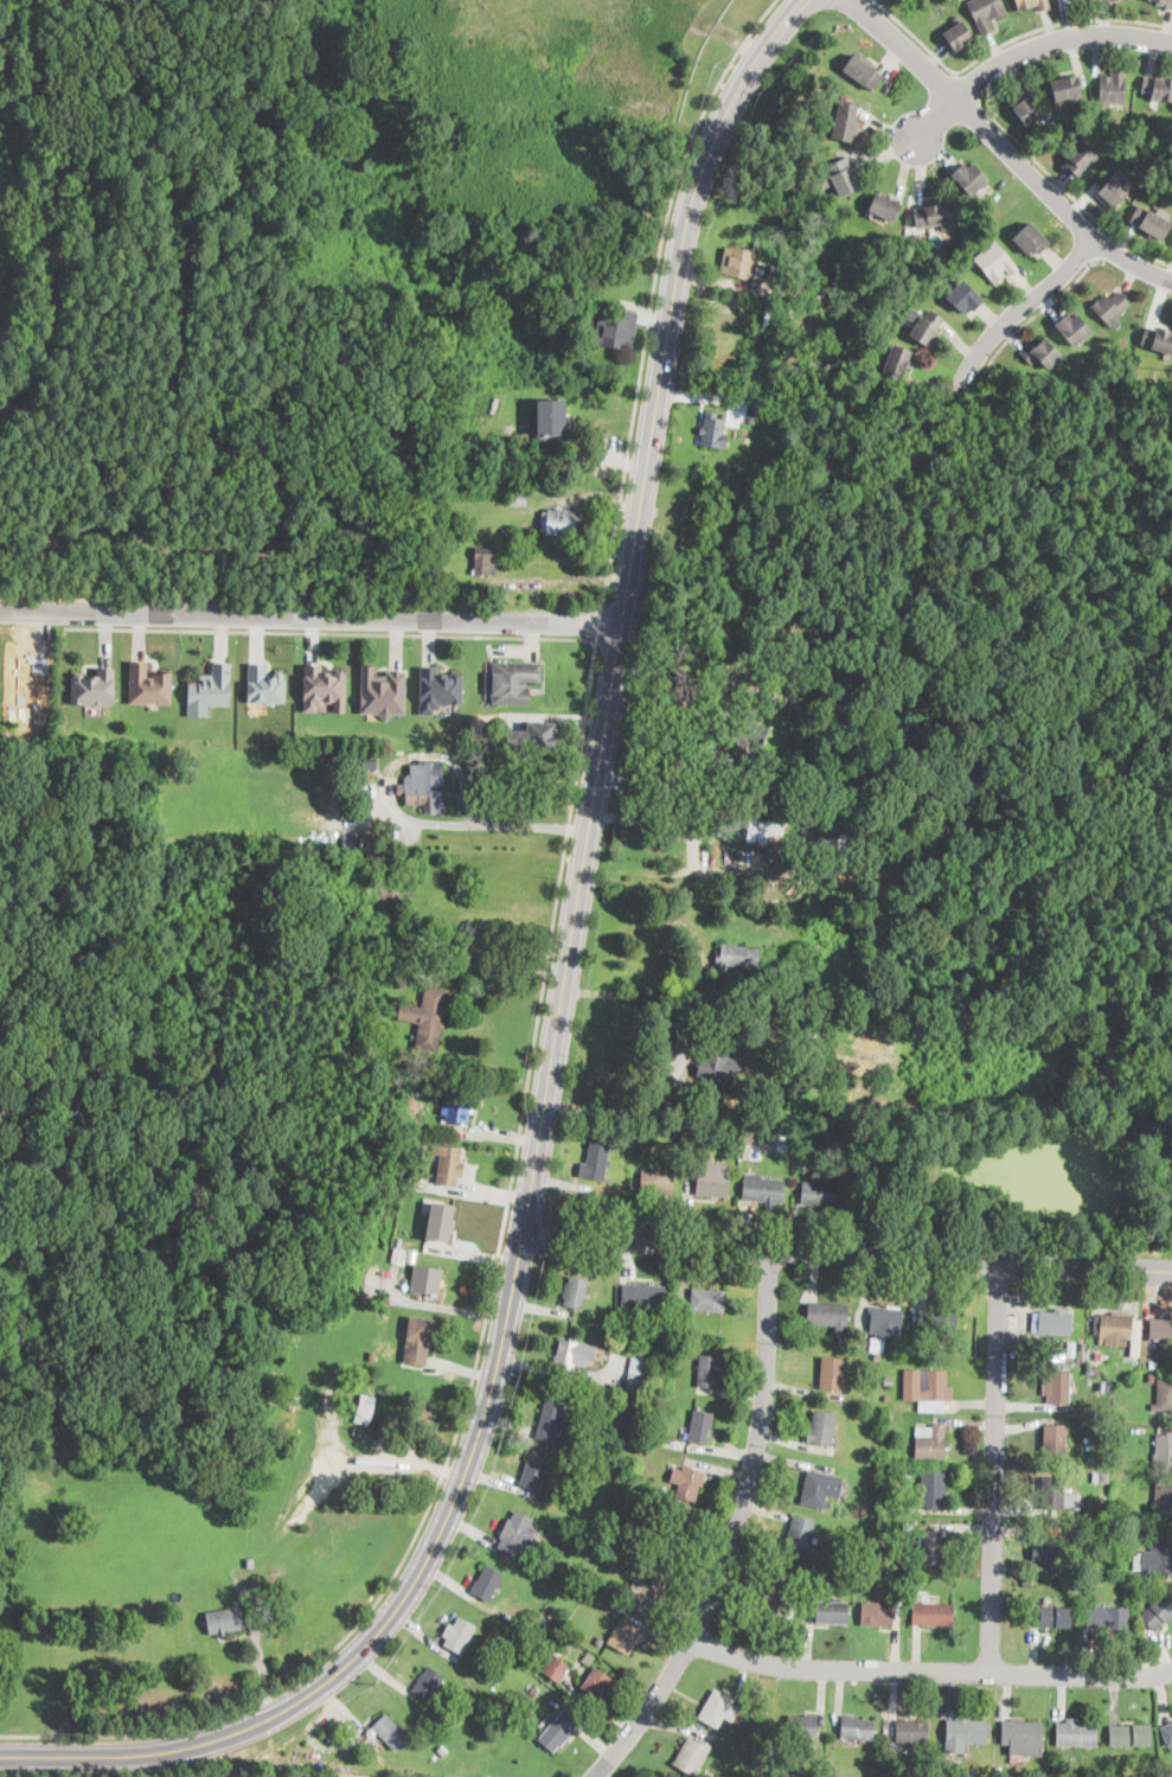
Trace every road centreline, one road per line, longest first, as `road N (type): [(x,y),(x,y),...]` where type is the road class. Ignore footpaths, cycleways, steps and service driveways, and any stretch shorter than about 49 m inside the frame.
road 1 (tertiary): [(524,1227),(684,228),(711,148)]
road 2 (tertiary): [(1171,1270),(524,1227)]
road 3 (residential): [(621,621),(0,611)]
road 4 (tertiary): [(265,1719),(365,1647),(437,1536),(479,1432),(524,1227)]
road 5 (residential): [(770,1245),(762,1411),(735,1535),(692,1639),(593,1776)]
road 6 (residential): [(1171,1669),(1140,1675),(835,1668),(762,1661),(692,1639)]
road 7 (residential): [(857,0),(1094,239),(1171,280)]
road 8 (residential): [(1001,1260),(990,1671)]
road 9 (residential): [(1171,40),(1082,33),(1029,47),(966,87),(918,135)]
road 10 (tertiary): [(0,1754),(145,1753),(265,1719)]
road 11 (residential): [(1094,239),(994,333),(955,386)]
road 12 (tertiary): [(711,148),(789,12)]

